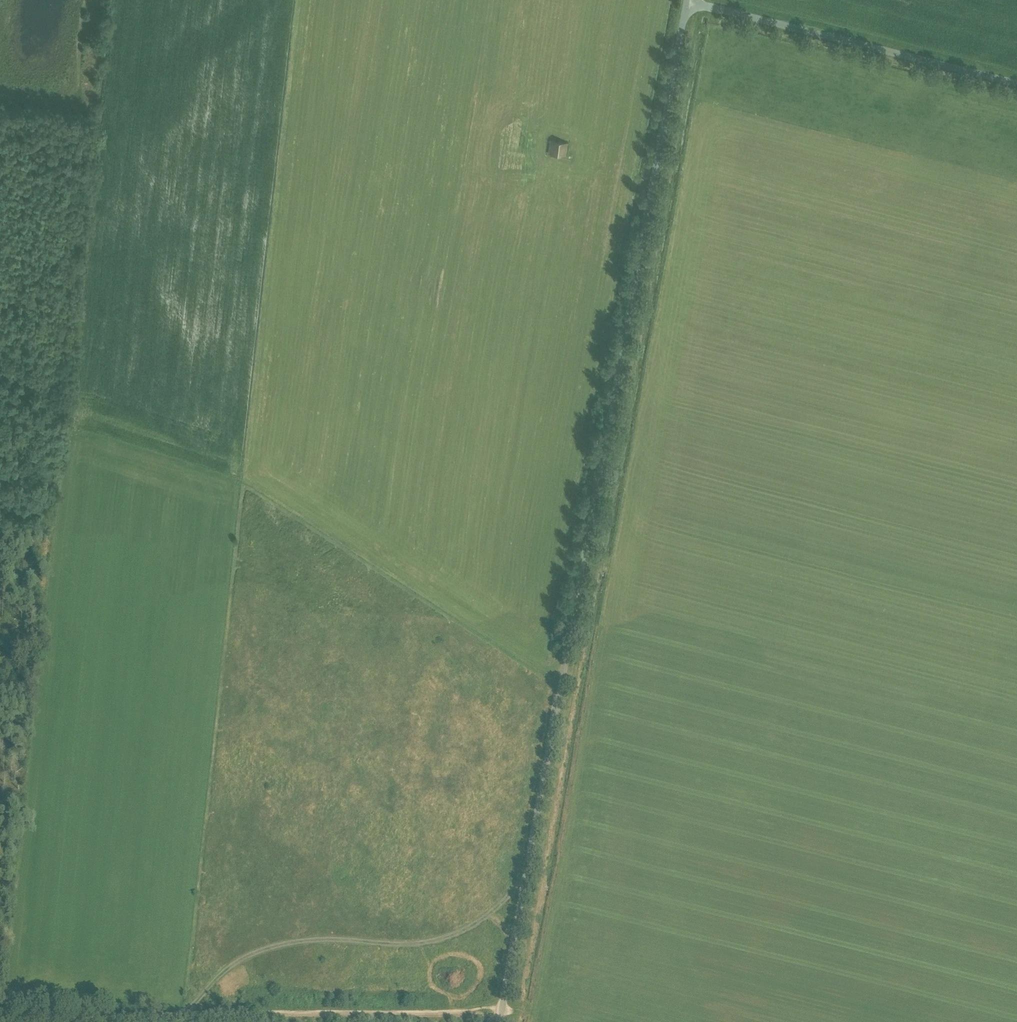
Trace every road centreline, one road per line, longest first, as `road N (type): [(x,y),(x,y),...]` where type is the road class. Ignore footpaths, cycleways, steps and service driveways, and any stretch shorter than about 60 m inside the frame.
road 1 (unclassified): [(687,1),(500,1015)]
road 2 (track): [(500,1015),(48,1021)]
road 3 (track): [(525,882),(493,916),(426,943),(327,940),(257,951),(231,966),(184,1016)]
road 4 (unclassified): [(1016,83),(687,1)]

